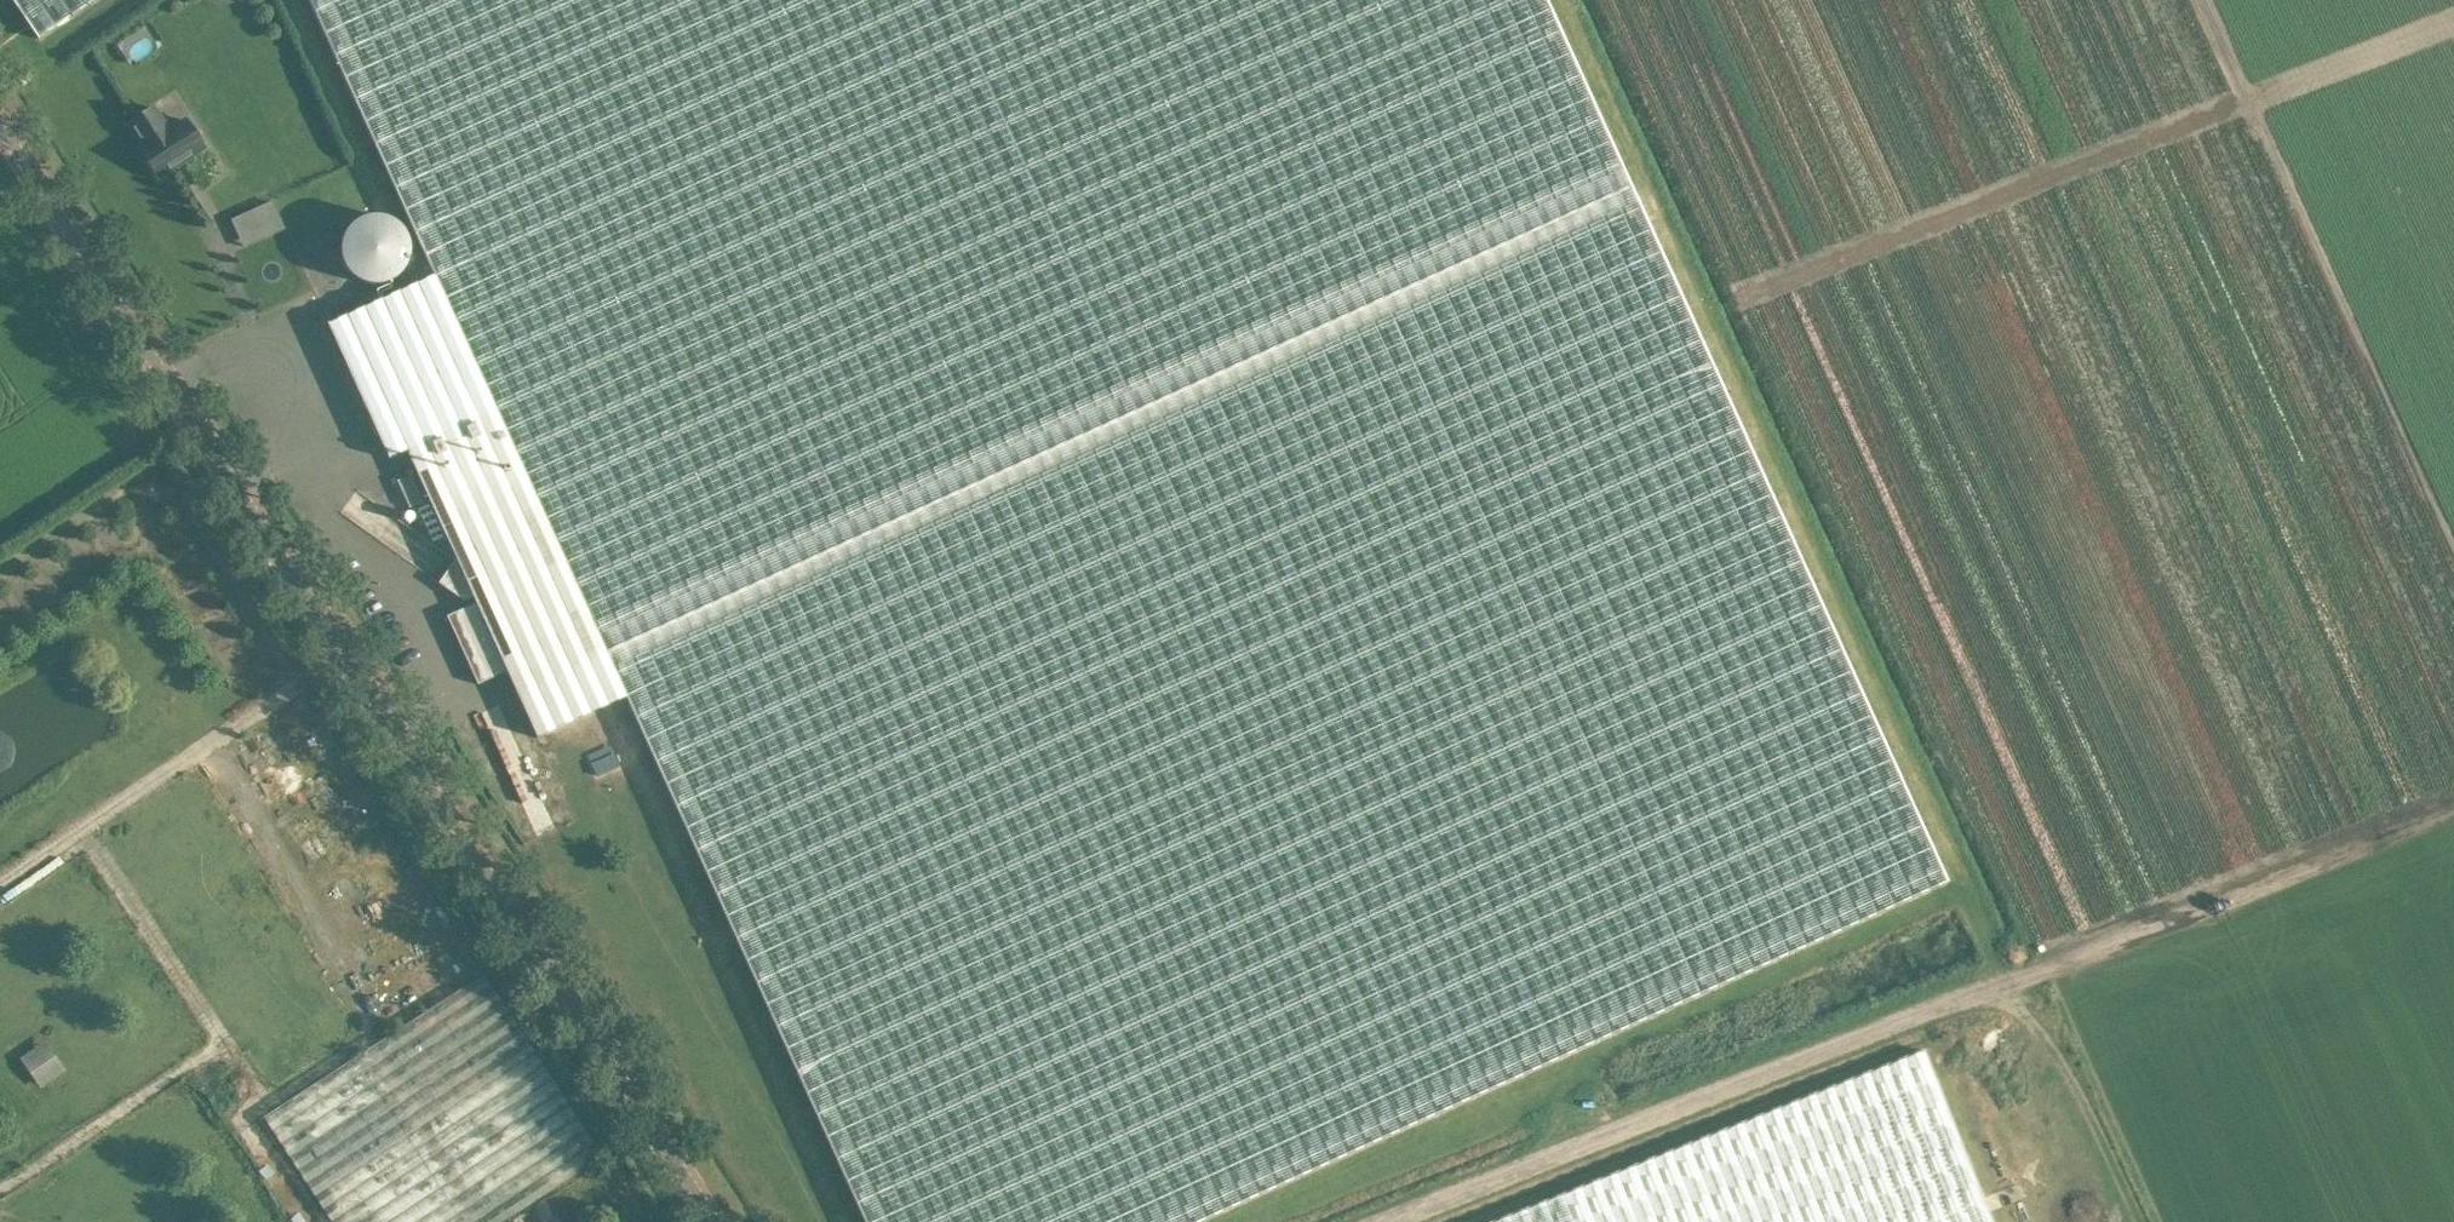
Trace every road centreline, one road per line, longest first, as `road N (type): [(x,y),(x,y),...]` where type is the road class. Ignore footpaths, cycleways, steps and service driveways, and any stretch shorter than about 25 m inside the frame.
road 1 (tertiary): [(715,1221),(0,122)]
road 2 (track): [(1389,1221),(1985,988)]

